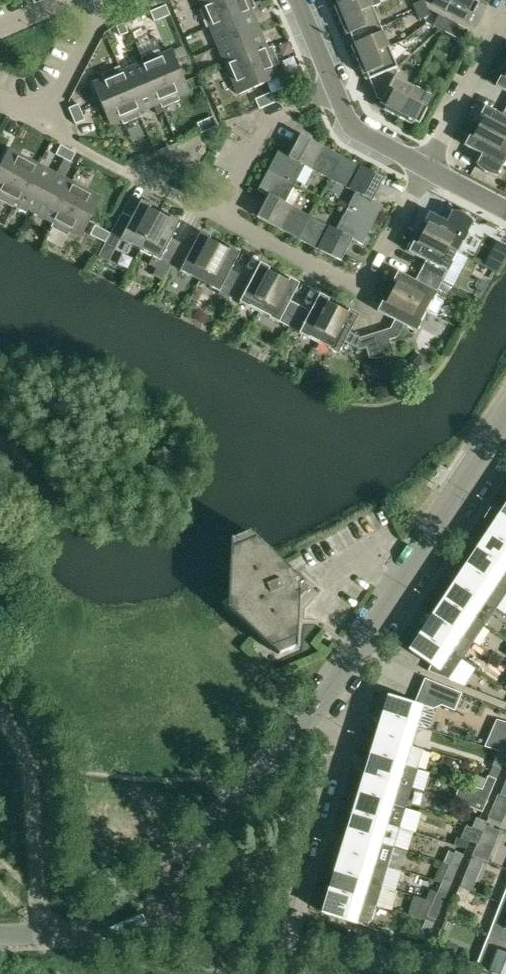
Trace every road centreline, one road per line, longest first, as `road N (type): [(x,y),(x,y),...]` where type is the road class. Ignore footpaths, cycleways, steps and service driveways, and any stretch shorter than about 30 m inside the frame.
road 1 (tertiary): [(303,719),(505,421)]
road 2 (residential): [(214,214),(347,281),(363,280),(429,169)]
road 3 (residential): [(270,960),(331,755),(328,739),(303,719)]
road 4 (tertiary): [(161,915),(168,872),(303,719)]
road 5 (residential): [(43,937),(30,770),(0,718)]
road 6 (residential): [(43,124),(214,214)]
road 7 (residential): [(214,214),(271,109),(331,86)]
road 8 (residential): [(429,169),(505,18)]
road 9 (residential): [(99,0),(43,124)]
road 10 (residential): [(429,169),(358,132),(331,86)]
road 11 (unclassified): [(43,937),(123,932),(161,915)]
road 12 (tertiary): [(270,960),(210,948),(161,915)]

